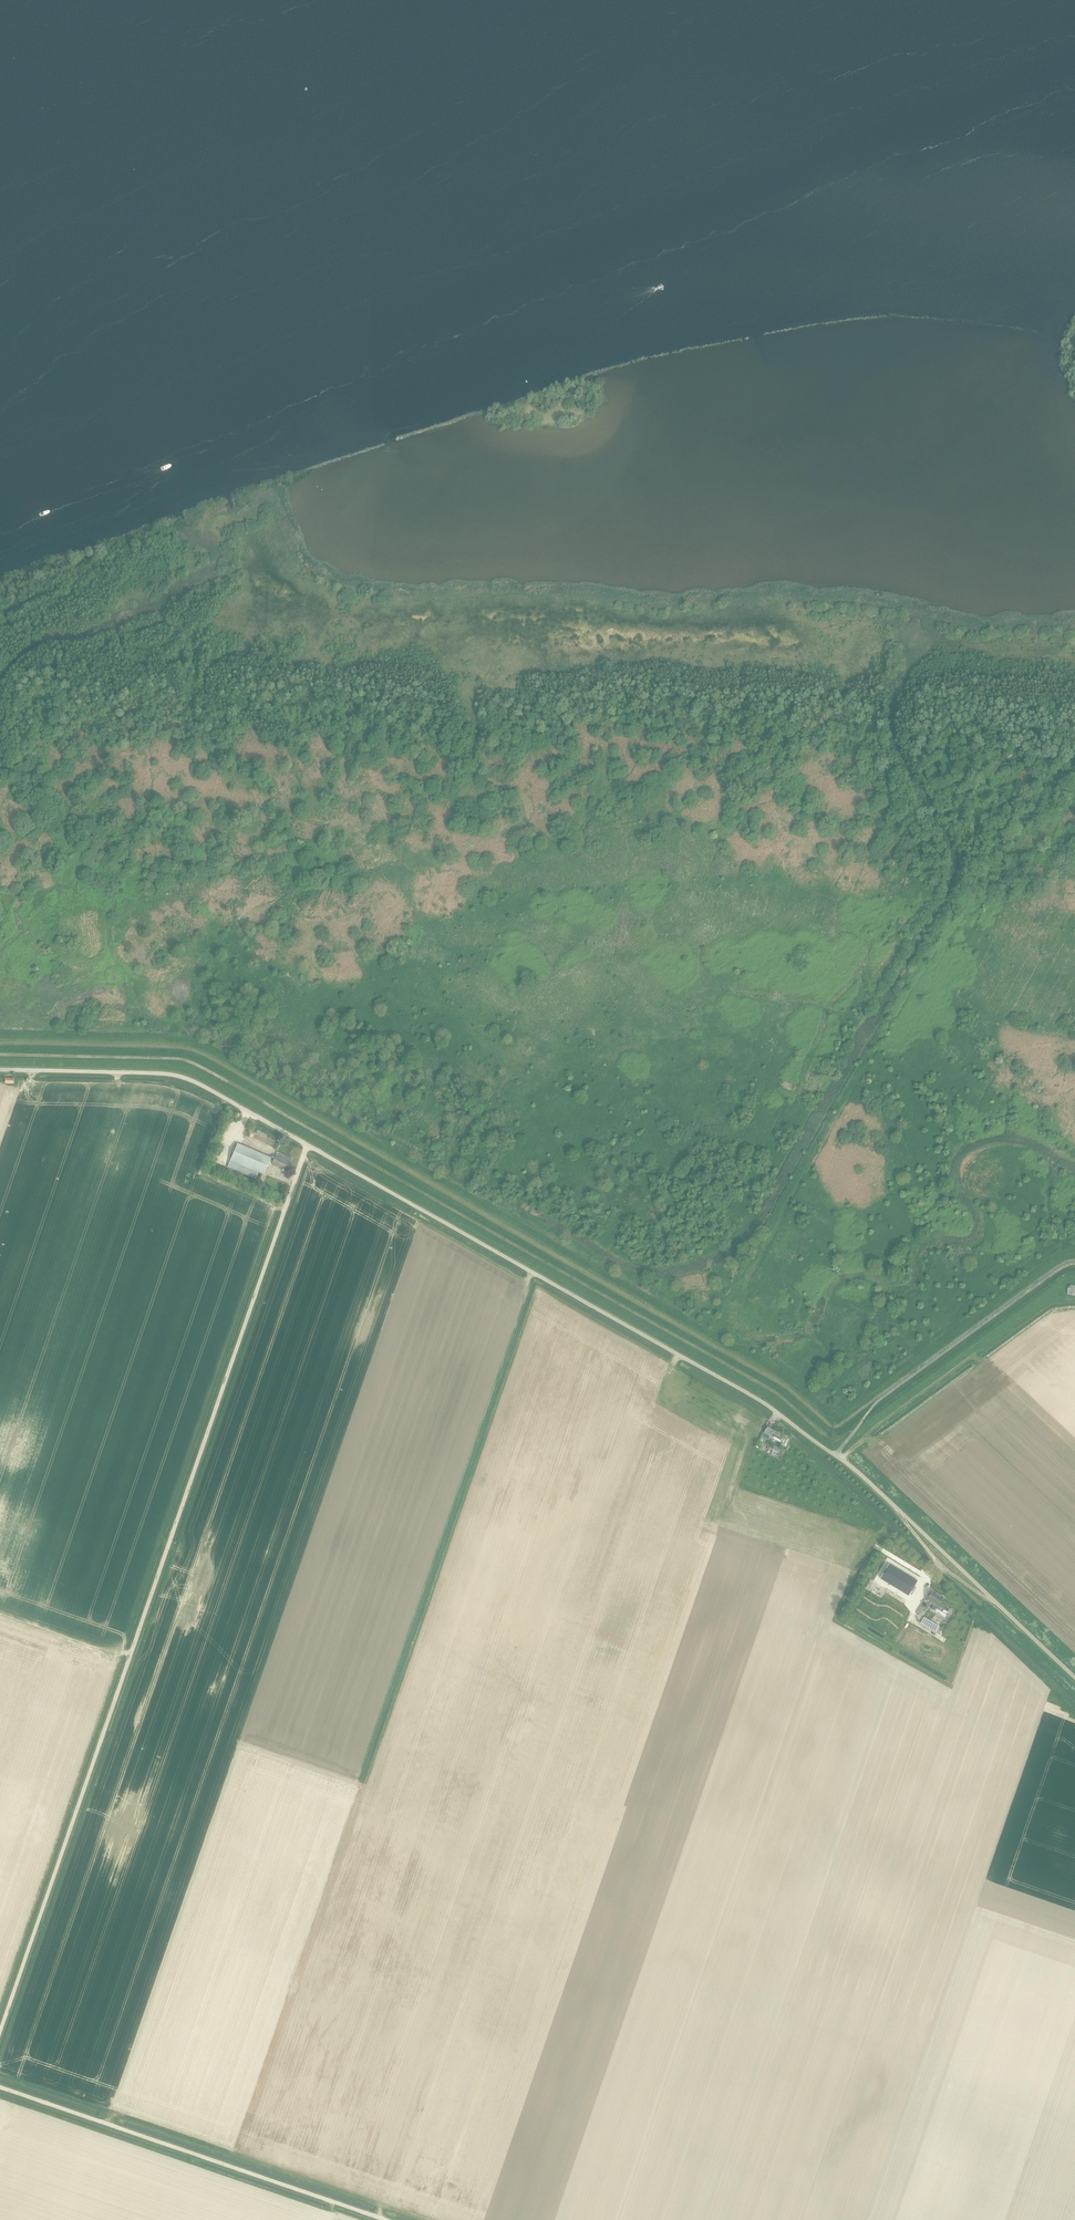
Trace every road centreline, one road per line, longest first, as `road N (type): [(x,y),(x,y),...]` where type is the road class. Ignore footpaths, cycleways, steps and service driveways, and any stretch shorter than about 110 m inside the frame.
road 1 (unclassified): [(0,1069),(191,1080),(751,1396),(862,1476),(1074,1678)]
road 2 (track): [(980,1350),(841,1459)]

